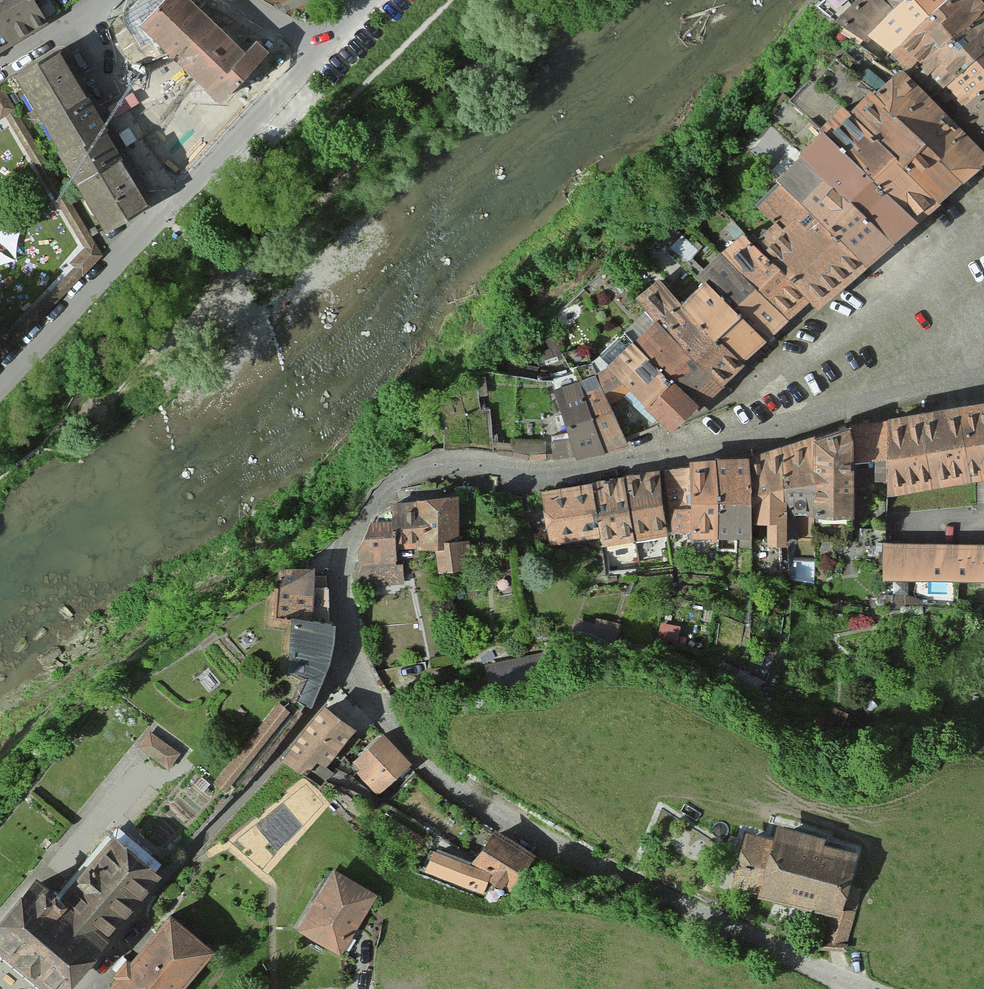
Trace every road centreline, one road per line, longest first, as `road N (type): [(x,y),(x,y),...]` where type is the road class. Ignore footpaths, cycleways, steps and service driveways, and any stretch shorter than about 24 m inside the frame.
road 1 (unclassified): [(352,675),(403,744),(483,806),(863,988)]
road 2 (unclassified): [(743,430),(615,467),(540,475),(465,468),(425,476),(378,507),(349,564),(352,675)]
road 3 (unclassified): [(70,988),(352,675)]
road 4 (unclassified): [(743,430),(983,237)]
road 5 (residential): [(0,387),(169,205)]
road 6 (residential): [(983,378),(743,430)]
road 7 (residential): [(169,205),(321,49)]
road 8 (residential): [(75,27),(169,205)]

